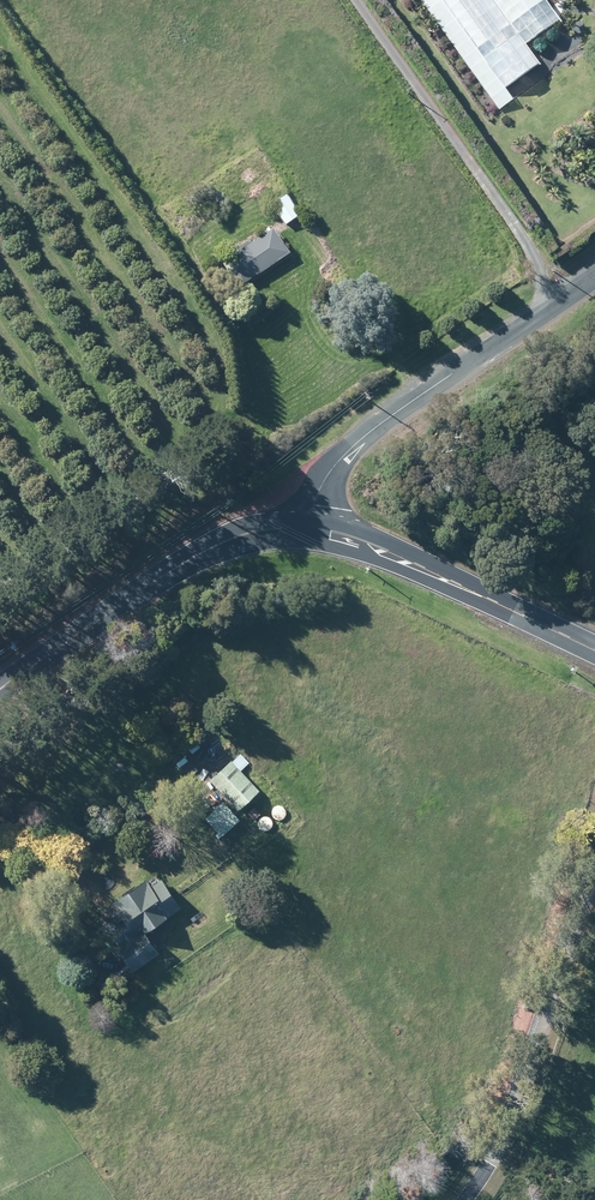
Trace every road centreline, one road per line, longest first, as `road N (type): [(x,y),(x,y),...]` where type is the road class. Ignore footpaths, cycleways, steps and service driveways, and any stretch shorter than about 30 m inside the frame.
road 1 (unclassified): [(317,526),(320,489),(344,452),(594,276)]
road 2 (tertiary): [(317,526),(255,530),(196,556),(0,691)]
road 3 (tertiary): [(594,650),(380,546),(317,526)]

